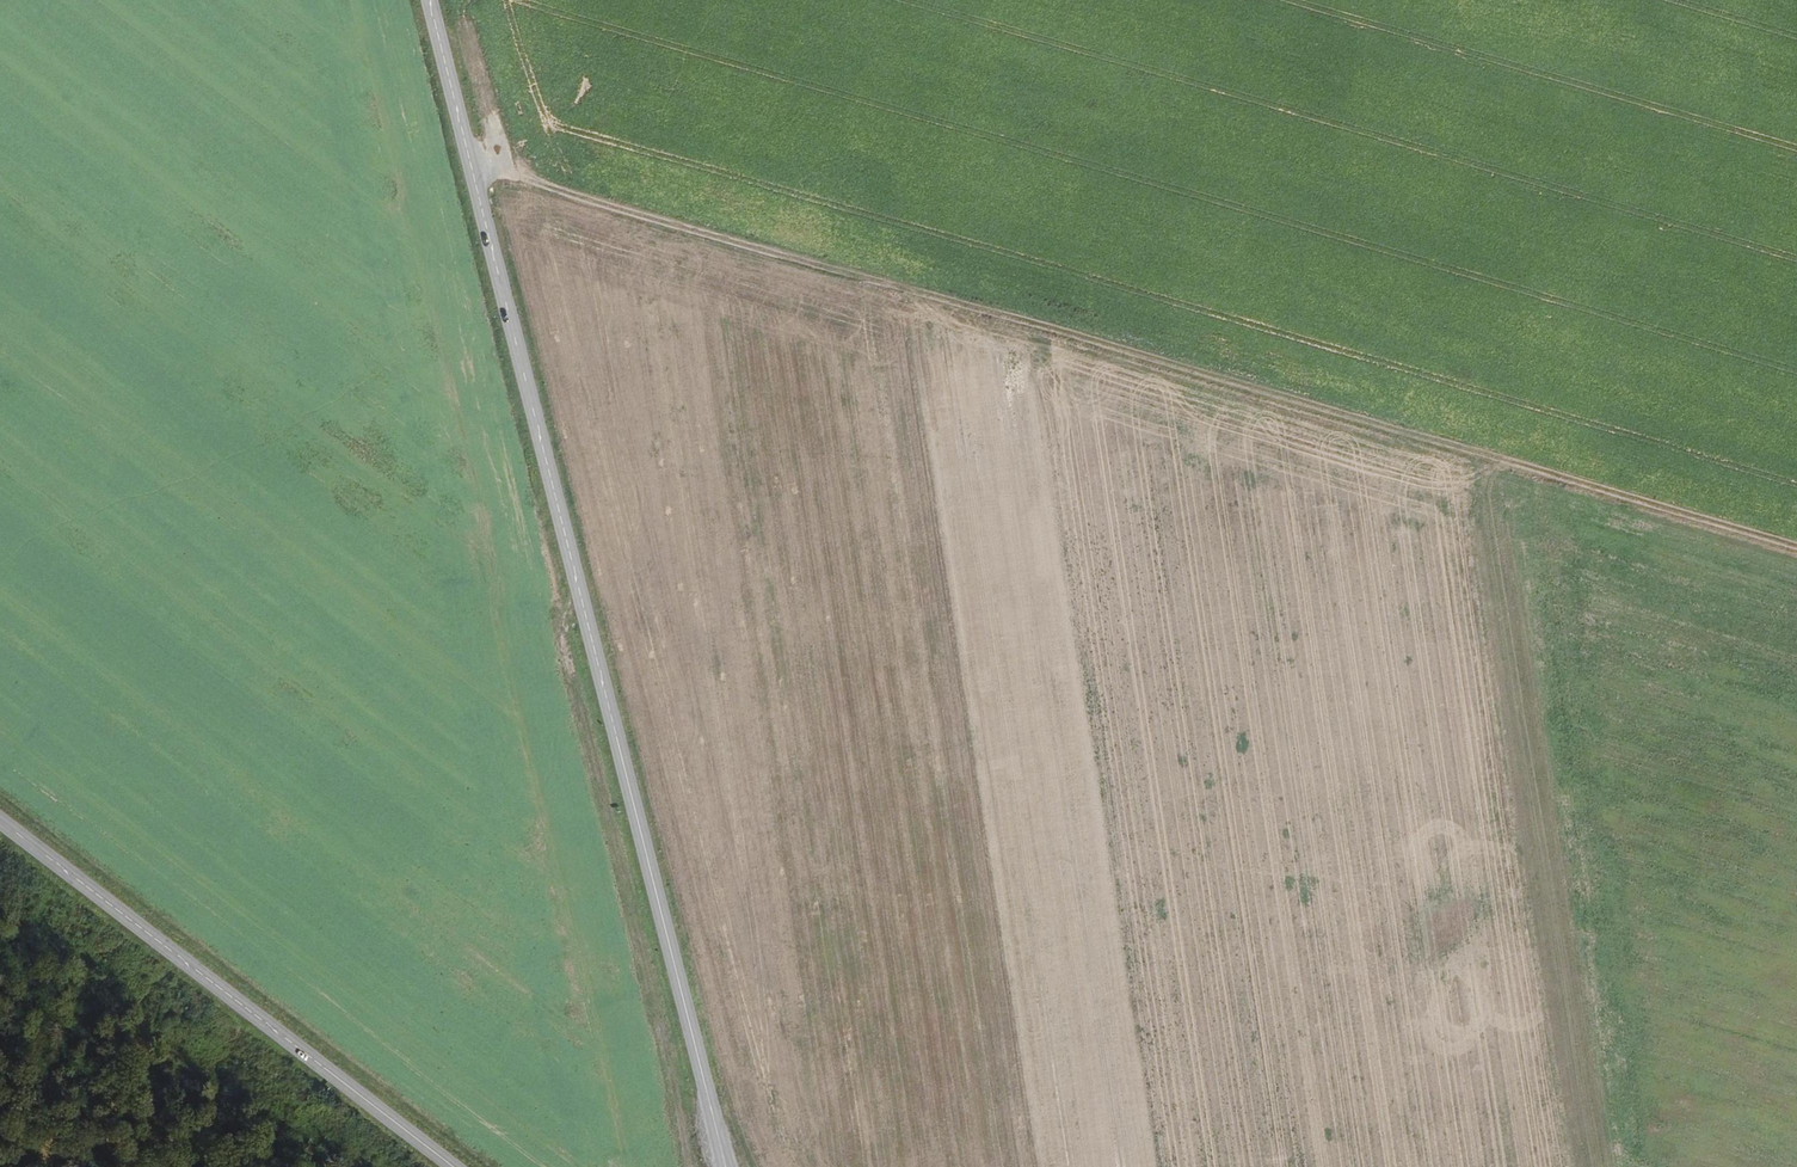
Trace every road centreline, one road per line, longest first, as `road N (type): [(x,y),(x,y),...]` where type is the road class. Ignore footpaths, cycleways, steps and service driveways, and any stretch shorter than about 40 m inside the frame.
road 1 (track): [(473,167),(1796,556)]
road 2 (secondary): [(727,1166),(431,0)]
road 3 (secondary): [(0,820),(452,1166)]

